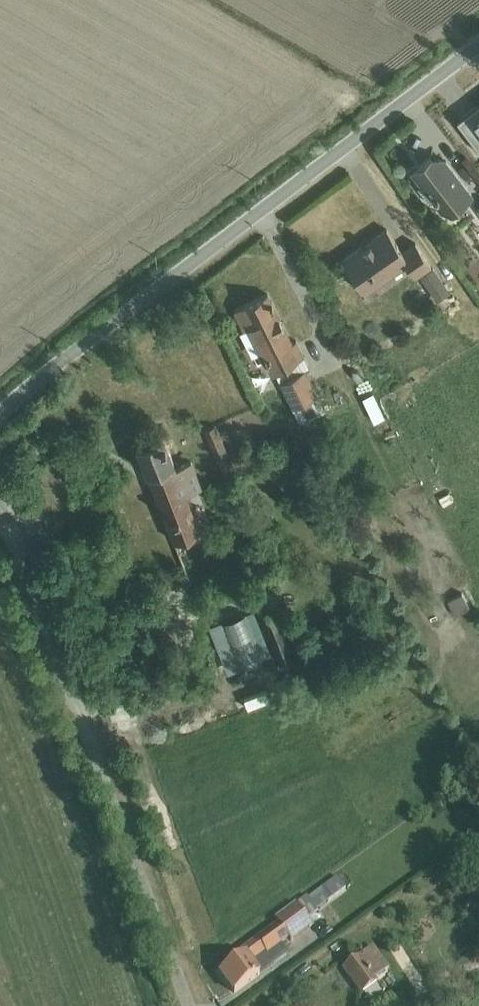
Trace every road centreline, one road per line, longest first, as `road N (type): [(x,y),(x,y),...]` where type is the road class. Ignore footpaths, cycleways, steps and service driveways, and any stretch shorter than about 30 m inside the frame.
road 1 (residential): [(478,45),(0,412)]
road 2 (residential): [(0,509),(189,1005)]

